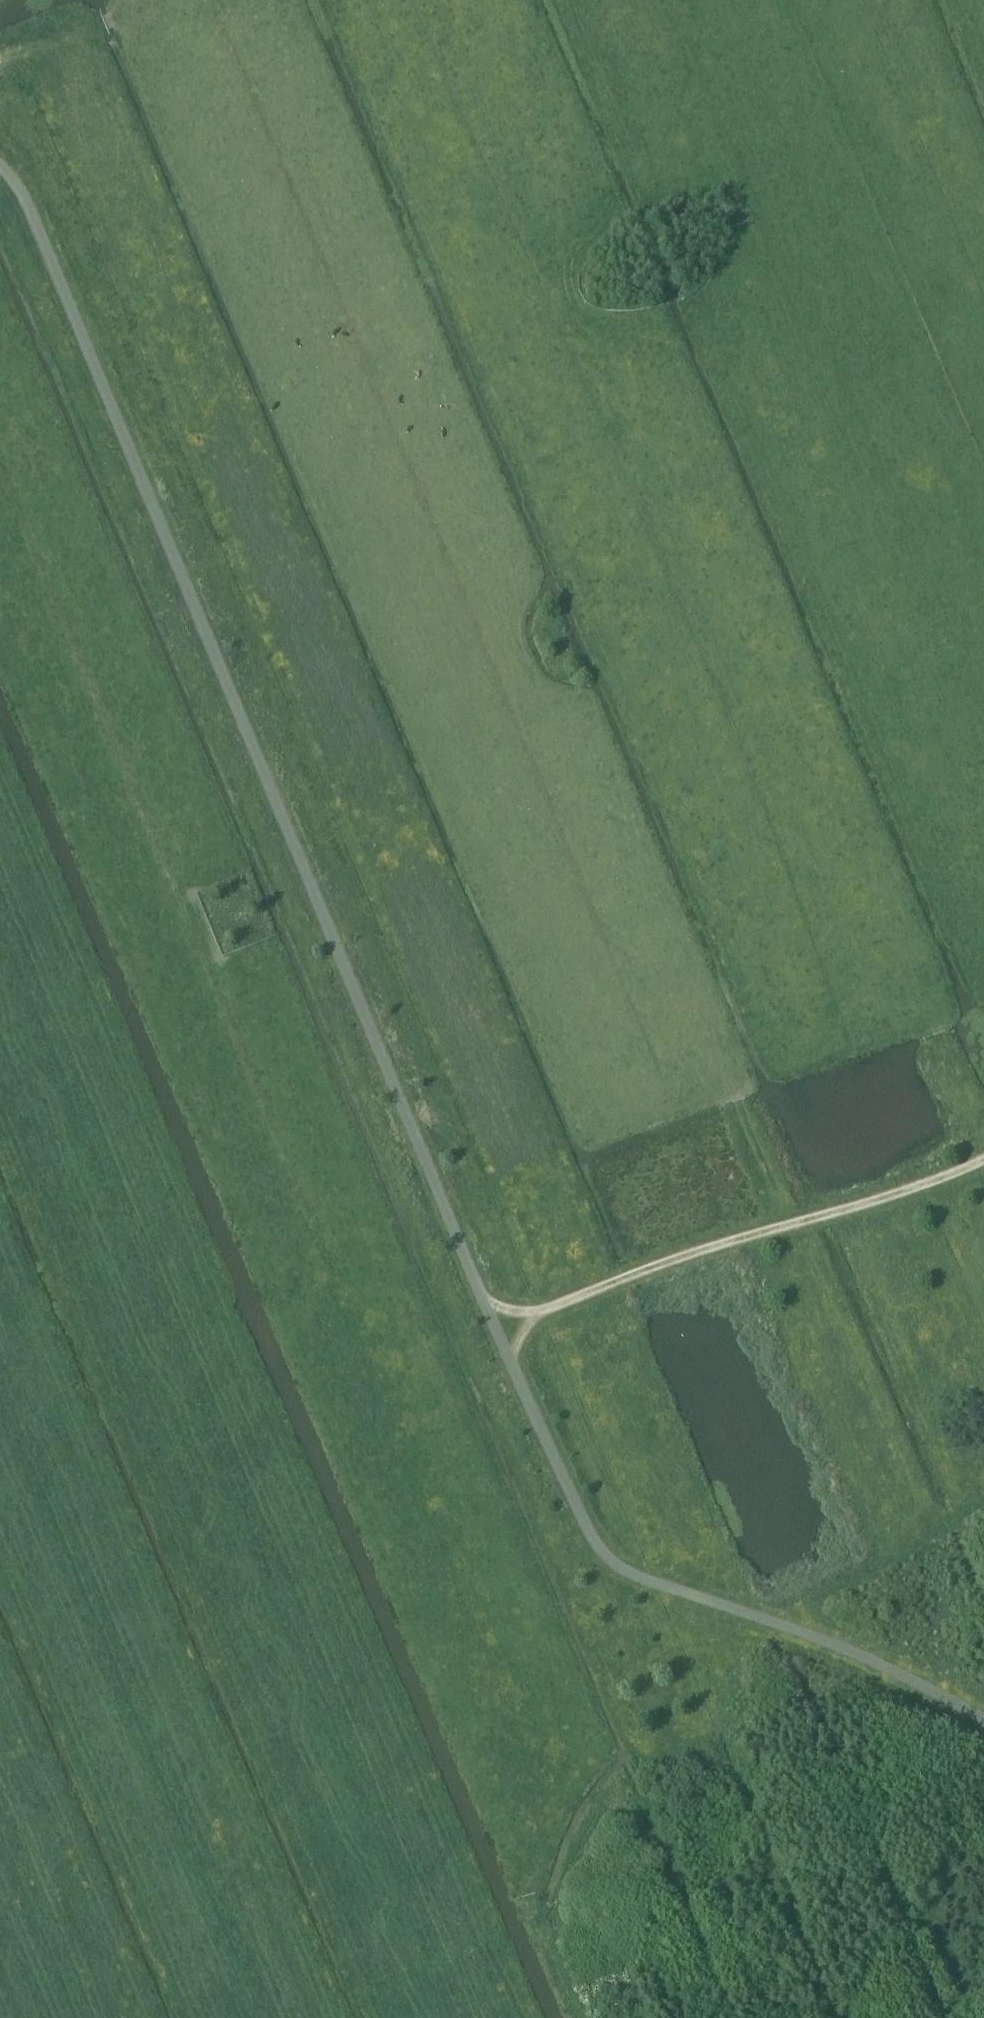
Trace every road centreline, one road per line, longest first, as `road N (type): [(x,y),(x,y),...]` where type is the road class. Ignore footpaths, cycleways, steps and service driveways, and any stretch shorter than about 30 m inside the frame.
road 1 (track): [(165,0),(0,57)]

